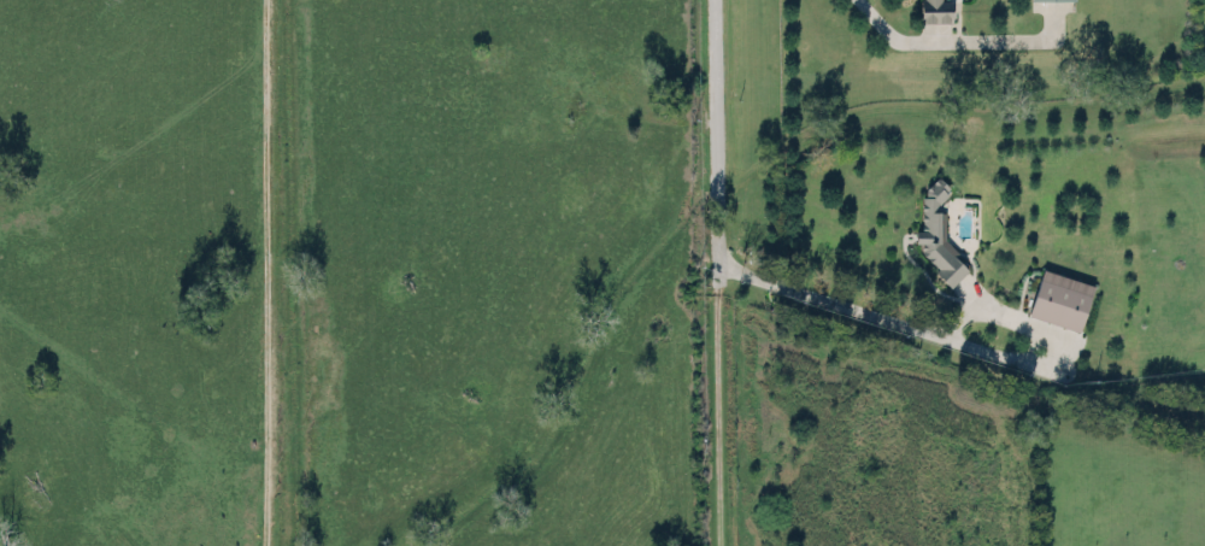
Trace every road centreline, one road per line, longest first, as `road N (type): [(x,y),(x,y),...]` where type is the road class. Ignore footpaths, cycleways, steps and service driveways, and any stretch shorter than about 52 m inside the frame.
road 1 (residential): [(715,289),(712,0)]

